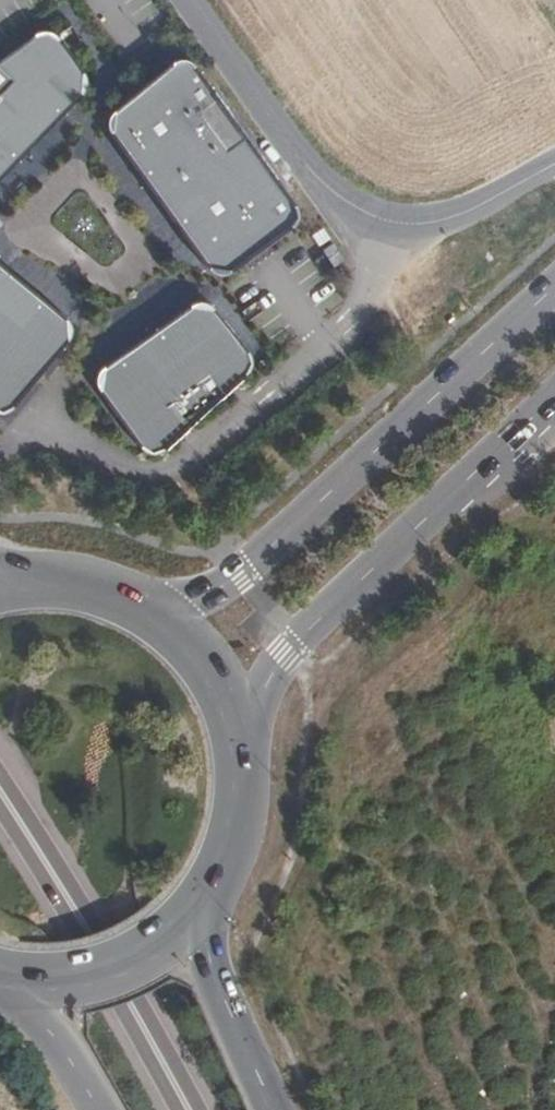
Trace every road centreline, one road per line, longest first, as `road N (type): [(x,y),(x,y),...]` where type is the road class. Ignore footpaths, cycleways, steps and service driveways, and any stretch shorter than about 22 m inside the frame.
road 1 (primary): [(554,289),(243,574),(202,596),(142,608)]
road 2 (residential): [(195,0),(326,185),(378,222),(449,220),(554,162)]
road 3 (primary): [(237,741),(282,654),(554,397)]
road 4 (primary): [(198,1109),(0,774)]
road 5 (primary): [(0,808),(173,1109)]
road 6 (primary): [(273,1109),(216,981),(198,906)]
road 7 (primary): [(14,982),(64,982),(113,970),(157,946),(198,906)]
road 8 (primary): [(198,906),(238,819),(237,741)]
road 9 (primary): [(237,741),(196,655),(142,608)]
road 10 (primary): [(14,982),(102,1109)]
road 11 (primary): [(142,608),(97,588),(24,580)]

